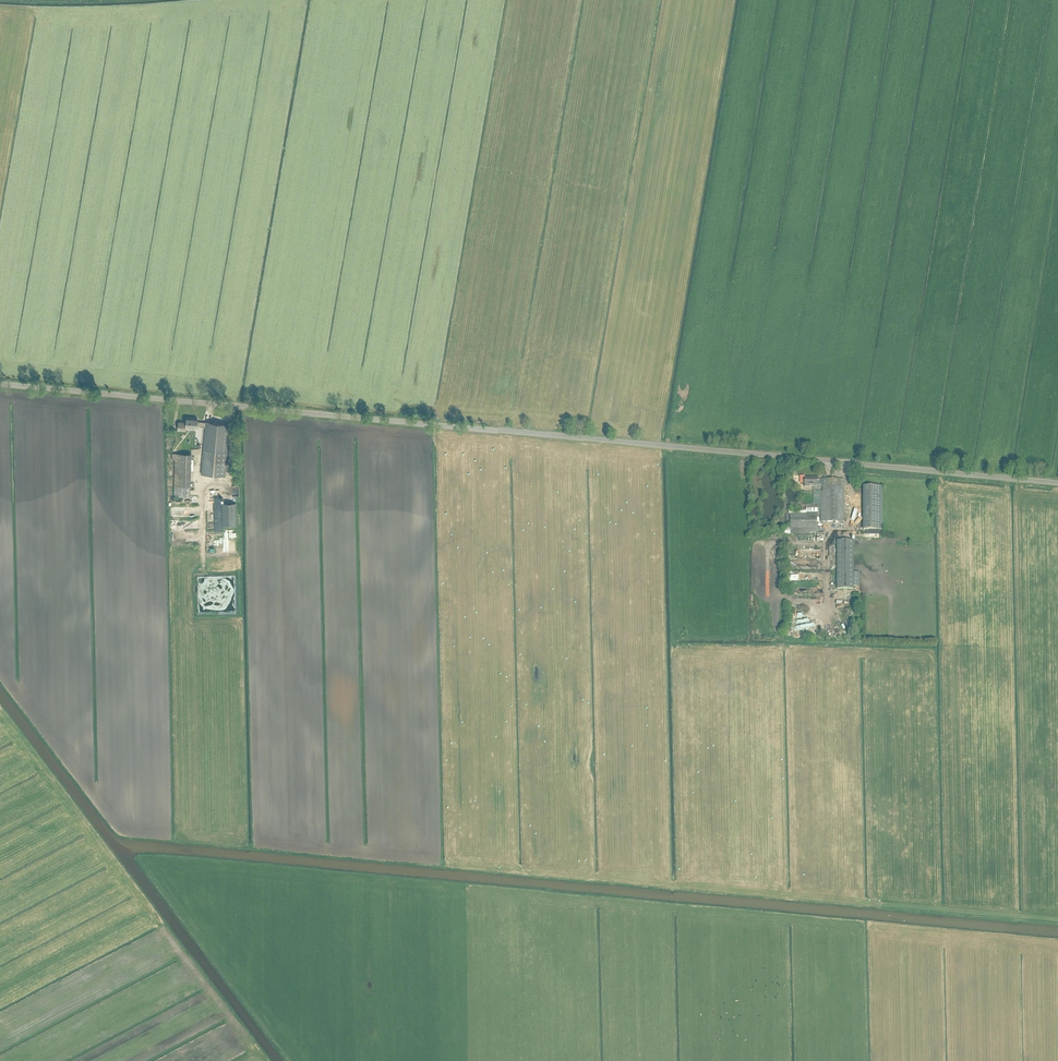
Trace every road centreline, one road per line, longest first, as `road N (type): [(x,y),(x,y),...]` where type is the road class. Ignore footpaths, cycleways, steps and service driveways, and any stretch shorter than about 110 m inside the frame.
road 1 (unclassified): [(1057,483),(0,385)]

